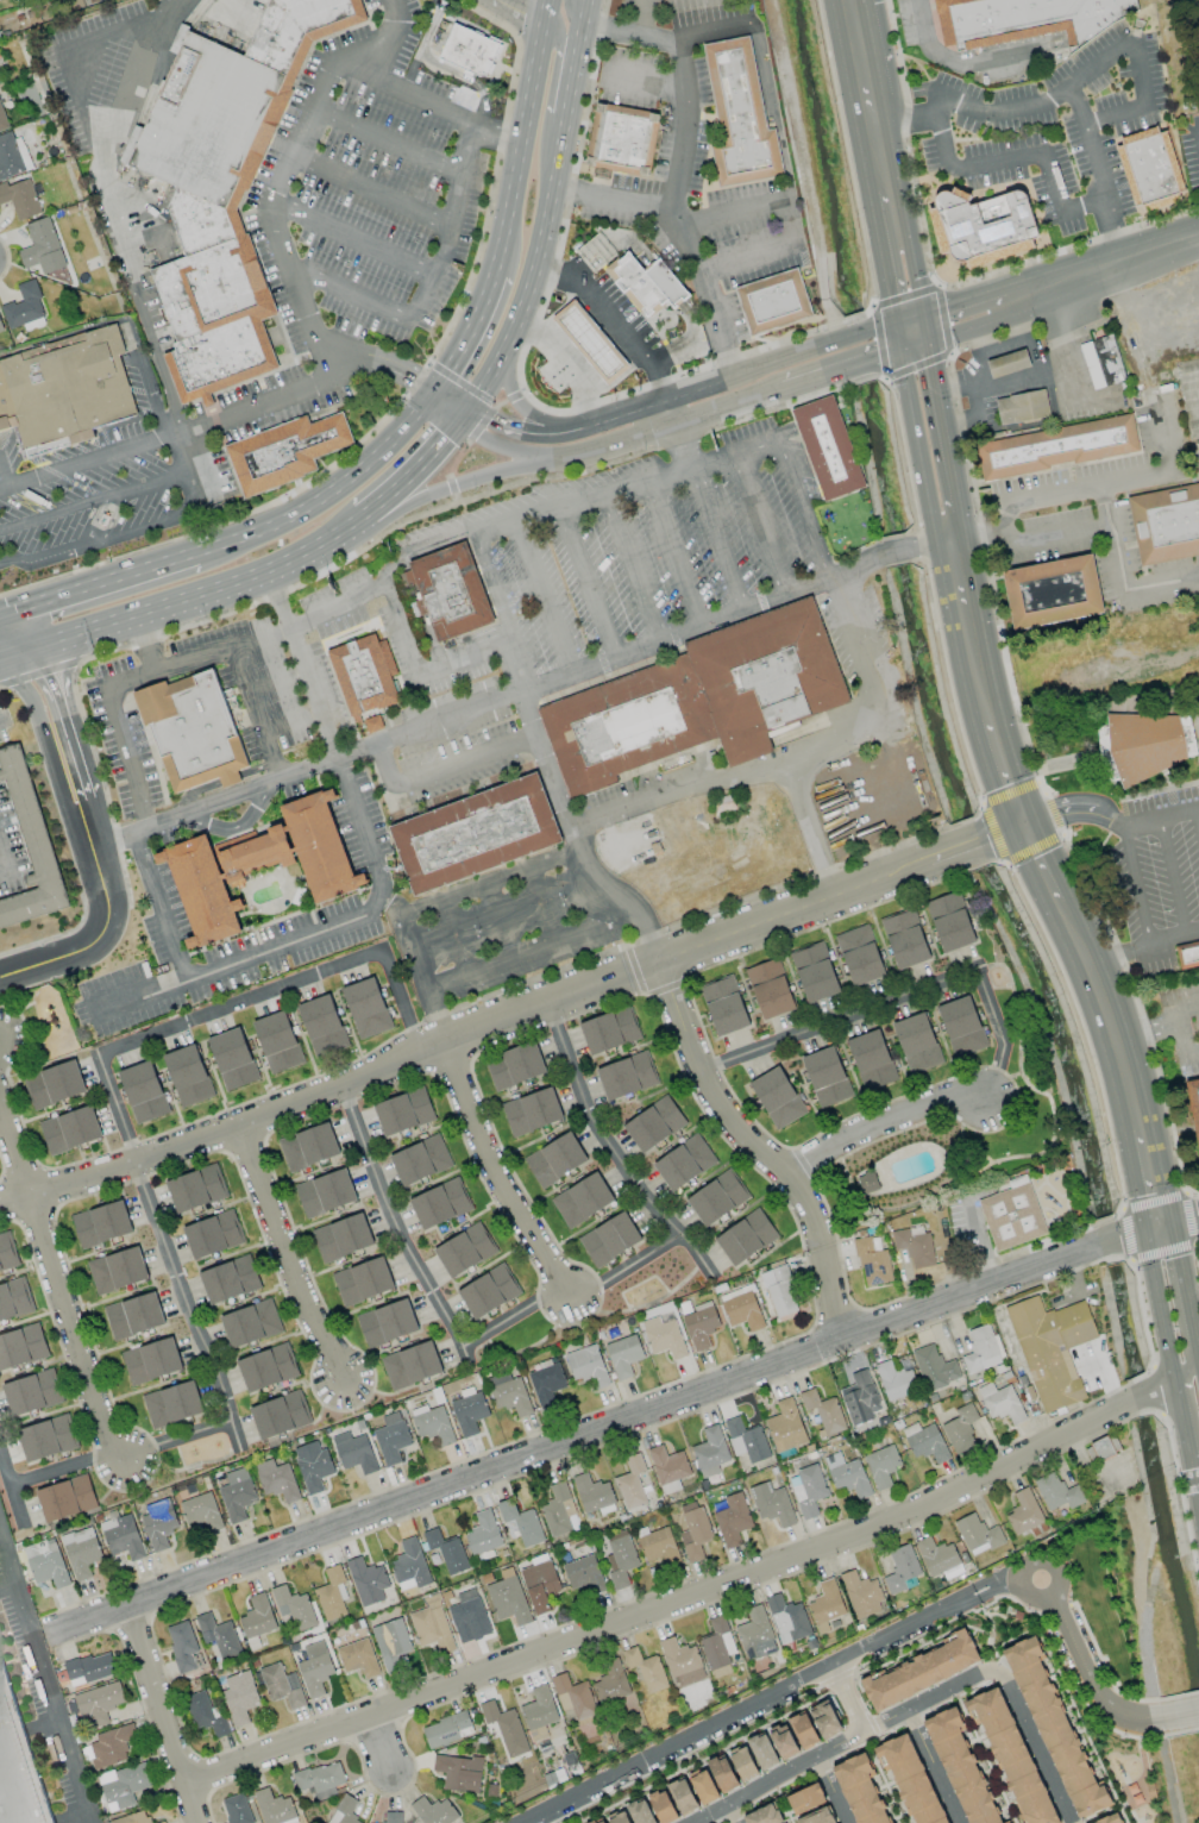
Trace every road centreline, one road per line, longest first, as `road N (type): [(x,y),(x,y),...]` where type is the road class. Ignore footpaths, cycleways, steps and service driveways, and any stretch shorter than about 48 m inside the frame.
road 1 (residential): [(1198,1219),(839,1338),(56,1634)]
road 2 (residential): [(1120,1407),(934,1501),(740,1580),(184,1784)]
road 3 (residential): [(659,960),(0,1211)]
road 4 (residential): [(519,1822),(966,1598)]
road 5 (residential): [(659,960),(711,1097),(789,1177),(811,1220),(839,1338)]
road 6 (residential): [(1023,825),(659,960)]
road 7 (residential): [(0,1095),(119,1459)]
road 8 (residential): [(997,1669),(701,1822)]
road 9 (trunk): [(33,652),(321,557)]
road 10 (trunk): [(434,391),(378,457),(290,519),(201,555)]
road 11 (trunk): [(321,557),(425,499),(583,453)]
road 12 (residential): [(440,1044),(500,1179),(567,1297)]
road 13 (residential): [(237,1127),(343,1380)]
road 14 (trunk): [(471,409),(535,269),(550,188)]
road 15 (residential): [(0,977),(92,947),(105,926),(109,898),(83,822)]
road 16 (primary): [(946,527),(997,748)]
road 17 (residential): [(130,1606),(196,1822)]
road 18 (residential): [(985,1101),(949,1096),(839,1141),(789,1177)]
road 19 (primary): [(1061,910),(1136,1108)]
road 20 (trunk): [(201,555),(0,621)]
road 21 (primary): [(583,453),(765,390)]
road 22 (primary): [(946,527),(954,503),(928,338)]
road 23 (primary): [(896,347),(925,507),(946,527)]
road 24 (secondary): [(1023,297),(1198,237)]
road 25 (residential): [(1161,1718),(1123,1717),(1086,1667),(1049,1593)]
road 26 (residential): [(1,663),(23,687),(68,810),(83,822)]
road 27 (residential): [(83,822),(87,804),(33,652)]
road 28 (primary): [(434,391),(460,426),(498,445),(583,453)]
road 29 (residential): [(997,1669),(1068,1822)]
road 30 (primary): [(893,321),(735,375)]
road 31 (primary): [(735,375),(586,427)]
road 32 (primary): [(879,144),(850,0)]
road 33 (primary): [(765,390),(896,347)]
road 34 (trunk): [(520,144),(494,277)]
road 35 (trunk): [(368,520),(460,426)]
road 36 (trunk): [(586,427),(542,422),(521,411),(503,351)]
road 37 (trunk): [(494,277),(434,391)]
road 38 (primary): [(1148,1255),(1172,1377)]
road 39 (primary): [(1136,1108),(1161,1227)]
road 40 (trunk): [(539,24),(520,144)]
road 41 (primary): [(586,427),(526,434),(471,409)]
road 42 (residential): [(962,1822),(911,1714)]

